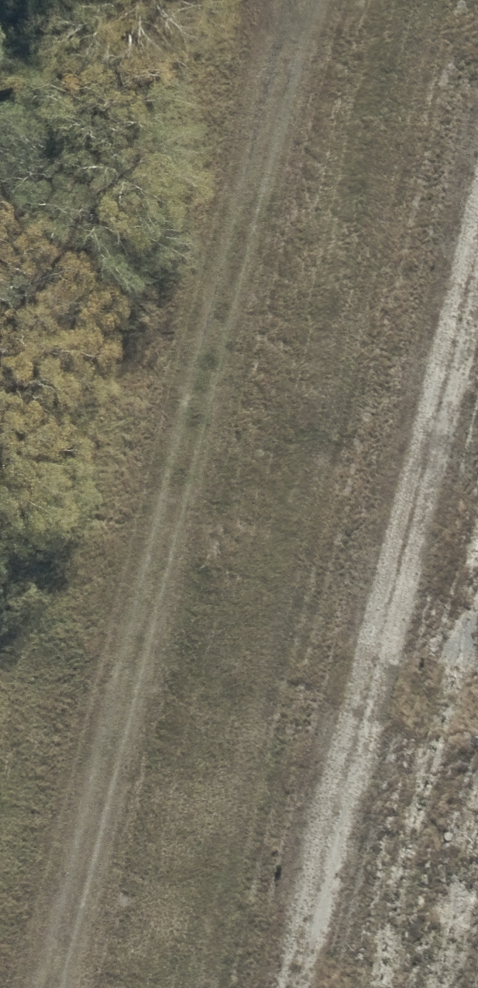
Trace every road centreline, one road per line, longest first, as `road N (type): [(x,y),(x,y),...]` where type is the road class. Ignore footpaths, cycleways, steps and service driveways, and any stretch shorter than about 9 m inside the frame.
road 1 (track): [(61,987),(308,0)]
road 2 (track): [(477,270),(295,987)]

